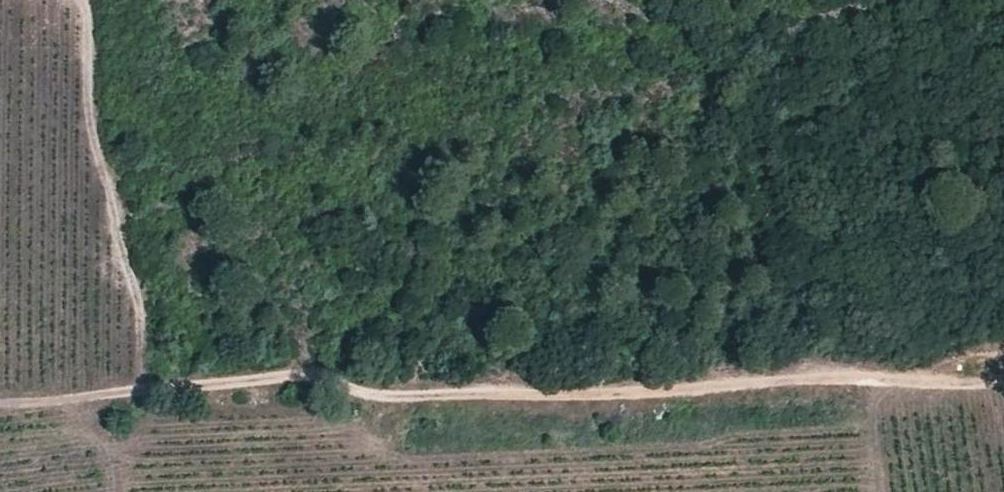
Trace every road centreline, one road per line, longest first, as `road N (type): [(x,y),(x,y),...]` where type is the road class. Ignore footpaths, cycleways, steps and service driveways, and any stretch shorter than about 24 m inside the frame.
road 1 (track): [(1003,358),(868,379),(366,391),(315,382),(137,393)]
road 2 (track): [(91,0),(90,121),(145,307),(137,393)]
road 3 (track): [(137,393),(0,404)]

